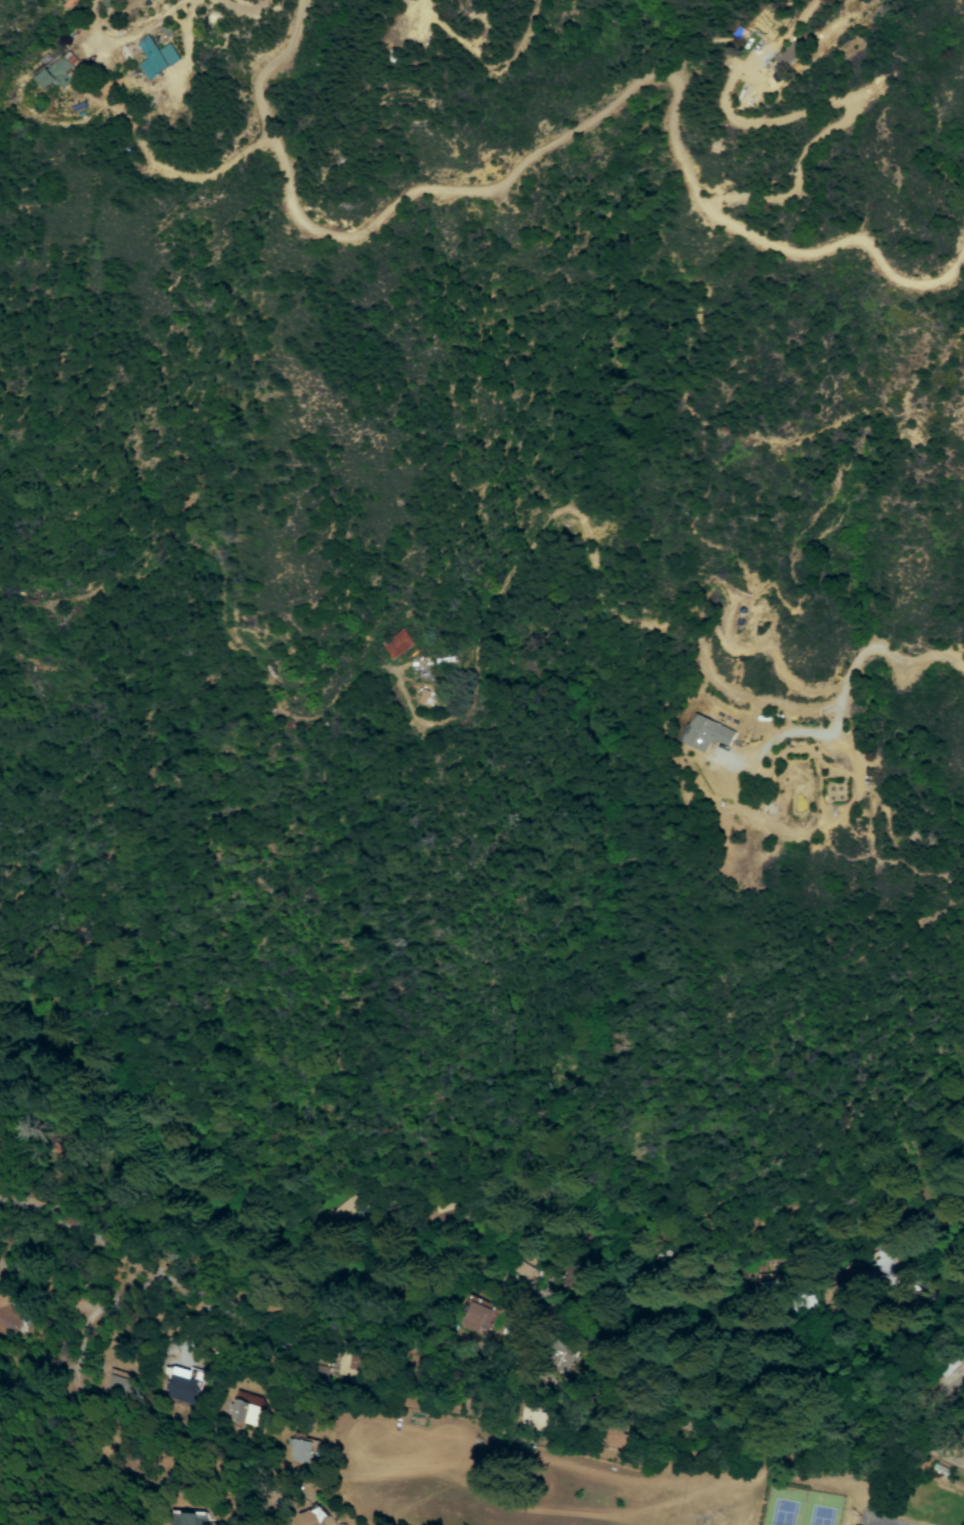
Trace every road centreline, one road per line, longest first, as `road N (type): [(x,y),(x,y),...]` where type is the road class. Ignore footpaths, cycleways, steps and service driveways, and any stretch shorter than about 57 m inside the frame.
road 1 (tertiary): [(963,1465),(814,1413),(480,1342),(260,1317),(203,1302),(71,1219),(0,1199)]
road 2 (track): [(260,141),(201,180),(151,169),(119,109),(122,85),(174,84),(188,51),(184,2)]

